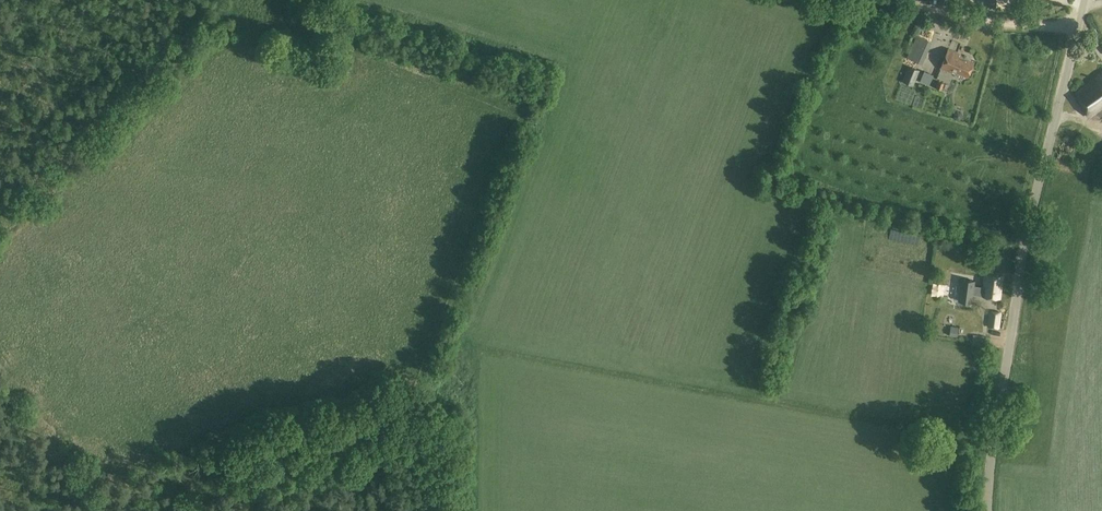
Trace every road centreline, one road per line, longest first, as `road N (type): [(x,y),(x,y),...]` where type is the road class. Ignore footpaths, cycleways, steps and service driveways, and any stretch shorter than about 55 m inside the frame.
road 1 (tertiary): [(988,510),(991,446),(1031,215),(1085,0)]
road 2 (track): [(885,0),(998,23),(1079,28)]

